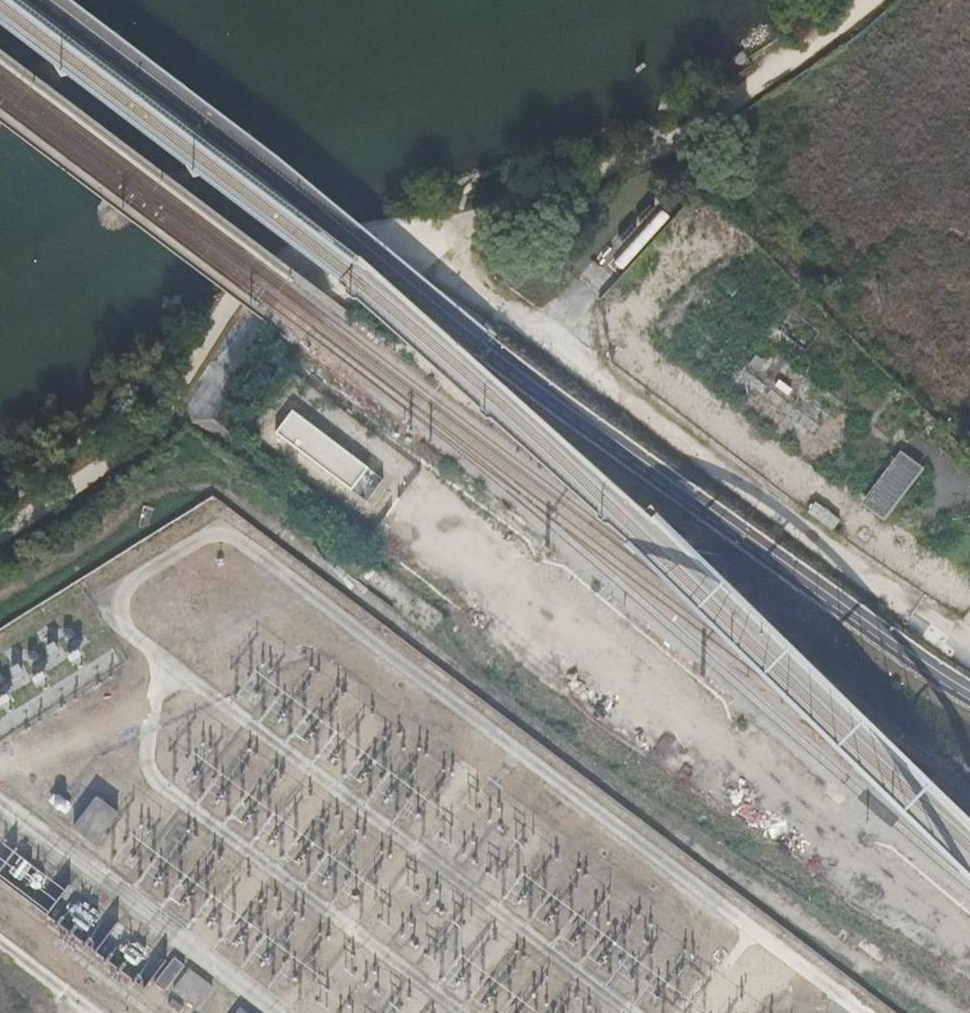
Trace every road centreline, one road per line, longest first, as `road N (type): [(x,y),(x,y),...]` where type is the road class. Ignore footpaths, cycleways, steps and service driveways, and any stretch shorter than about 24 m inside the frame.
road 1 (track): [(413,518),(969,953)]

